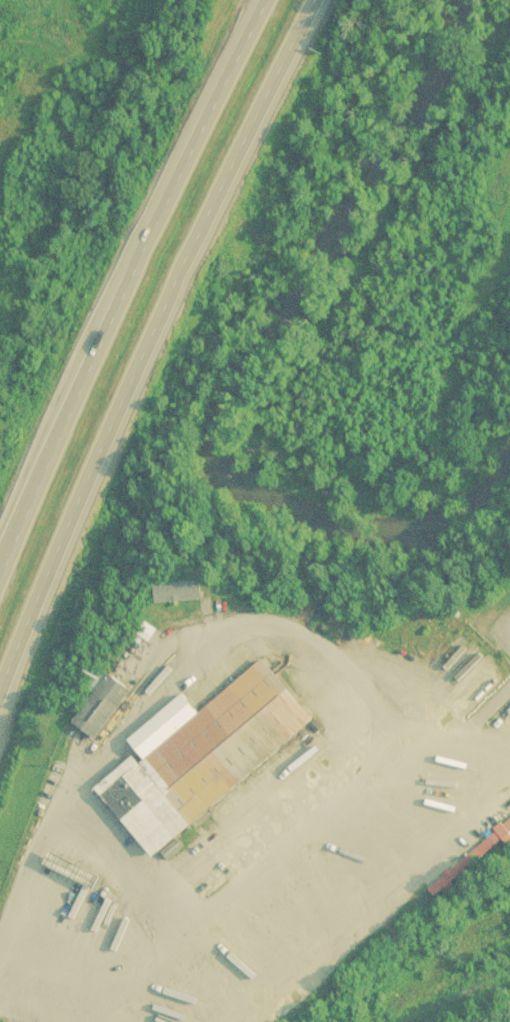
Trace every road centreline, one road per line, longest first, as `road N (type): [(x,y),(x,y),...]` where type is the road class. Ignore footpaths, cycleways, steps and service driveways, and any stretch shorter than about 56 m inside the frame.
road 1 (motorway): [(0,672),(160,309),(315,0)]
road 2 (motorway): [(261,0),(98,309),(0,550)]
road 3 (residential): [(0,982),(12,973),(220,949),(488,761)]

